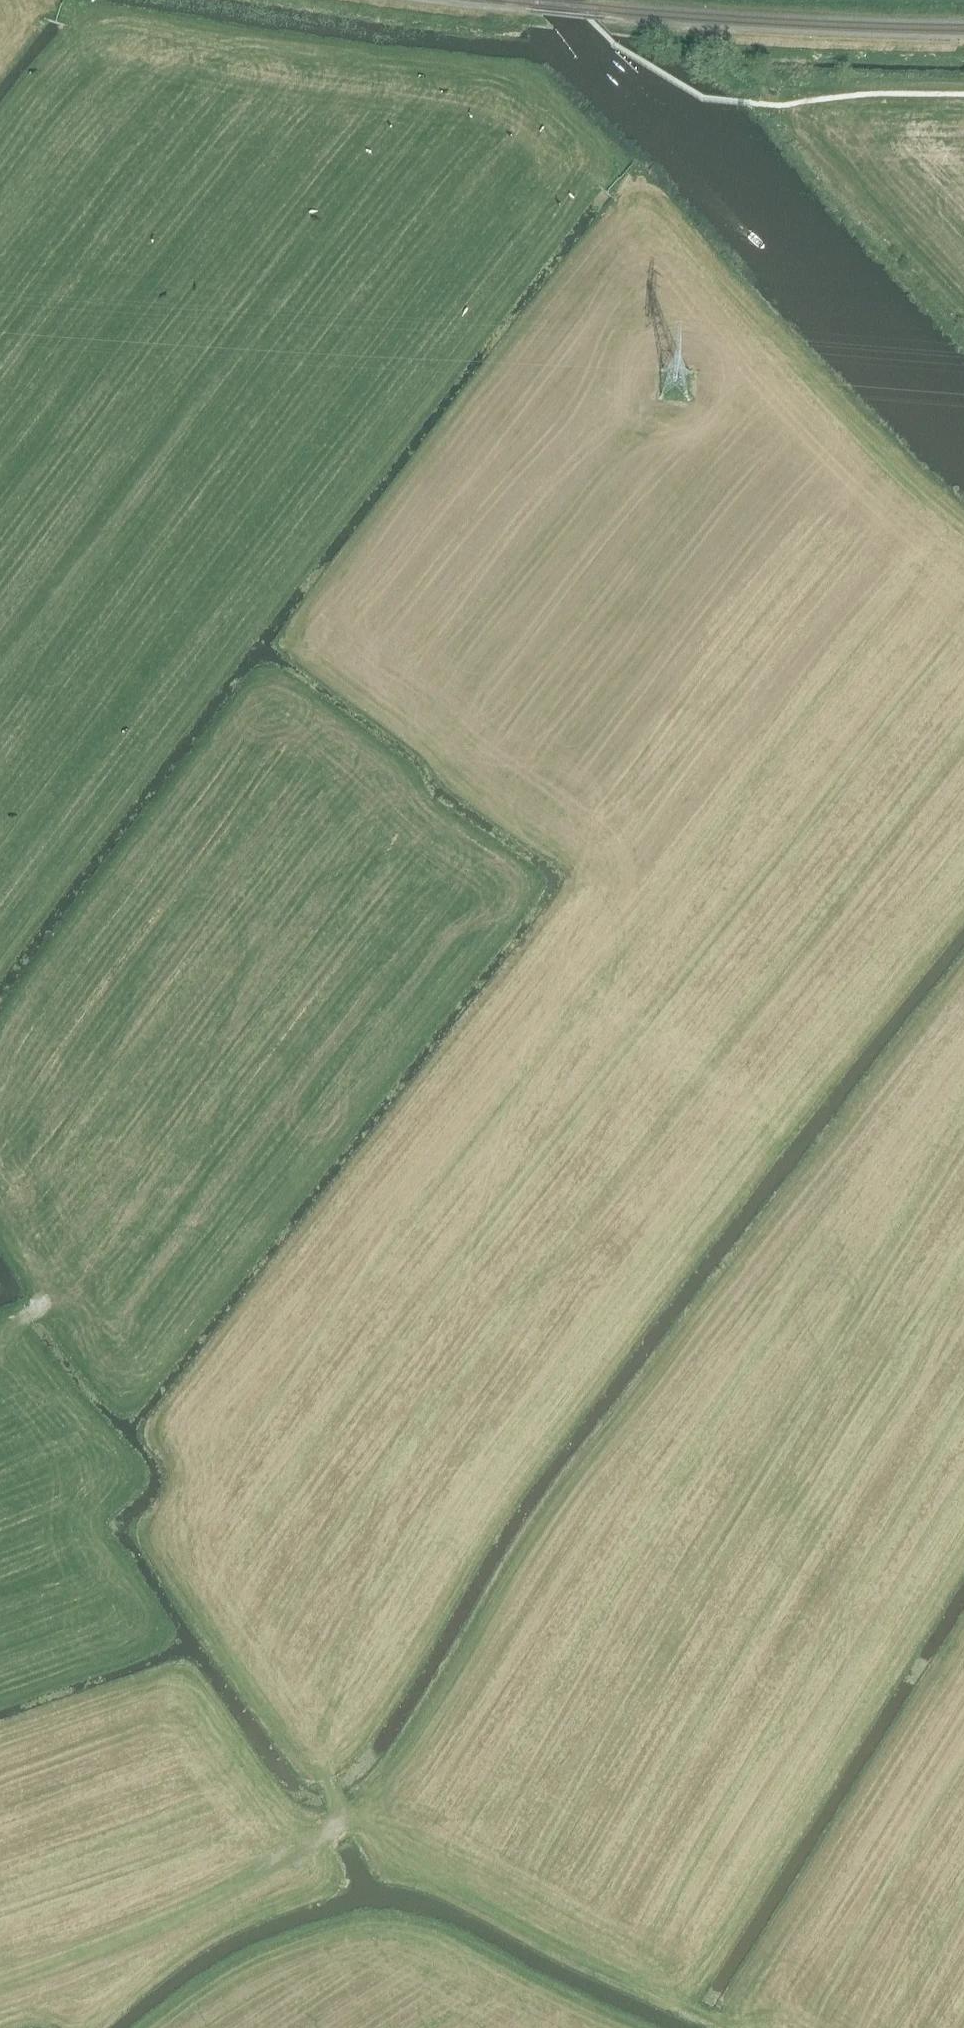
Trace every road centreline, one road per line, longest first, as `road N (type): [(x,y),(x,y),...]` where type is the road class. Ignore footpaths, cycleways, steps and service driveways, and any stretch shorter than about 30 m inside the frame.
road 1 (track): [(268,1880),(305,1858),(341,1821),(321,1761)]

